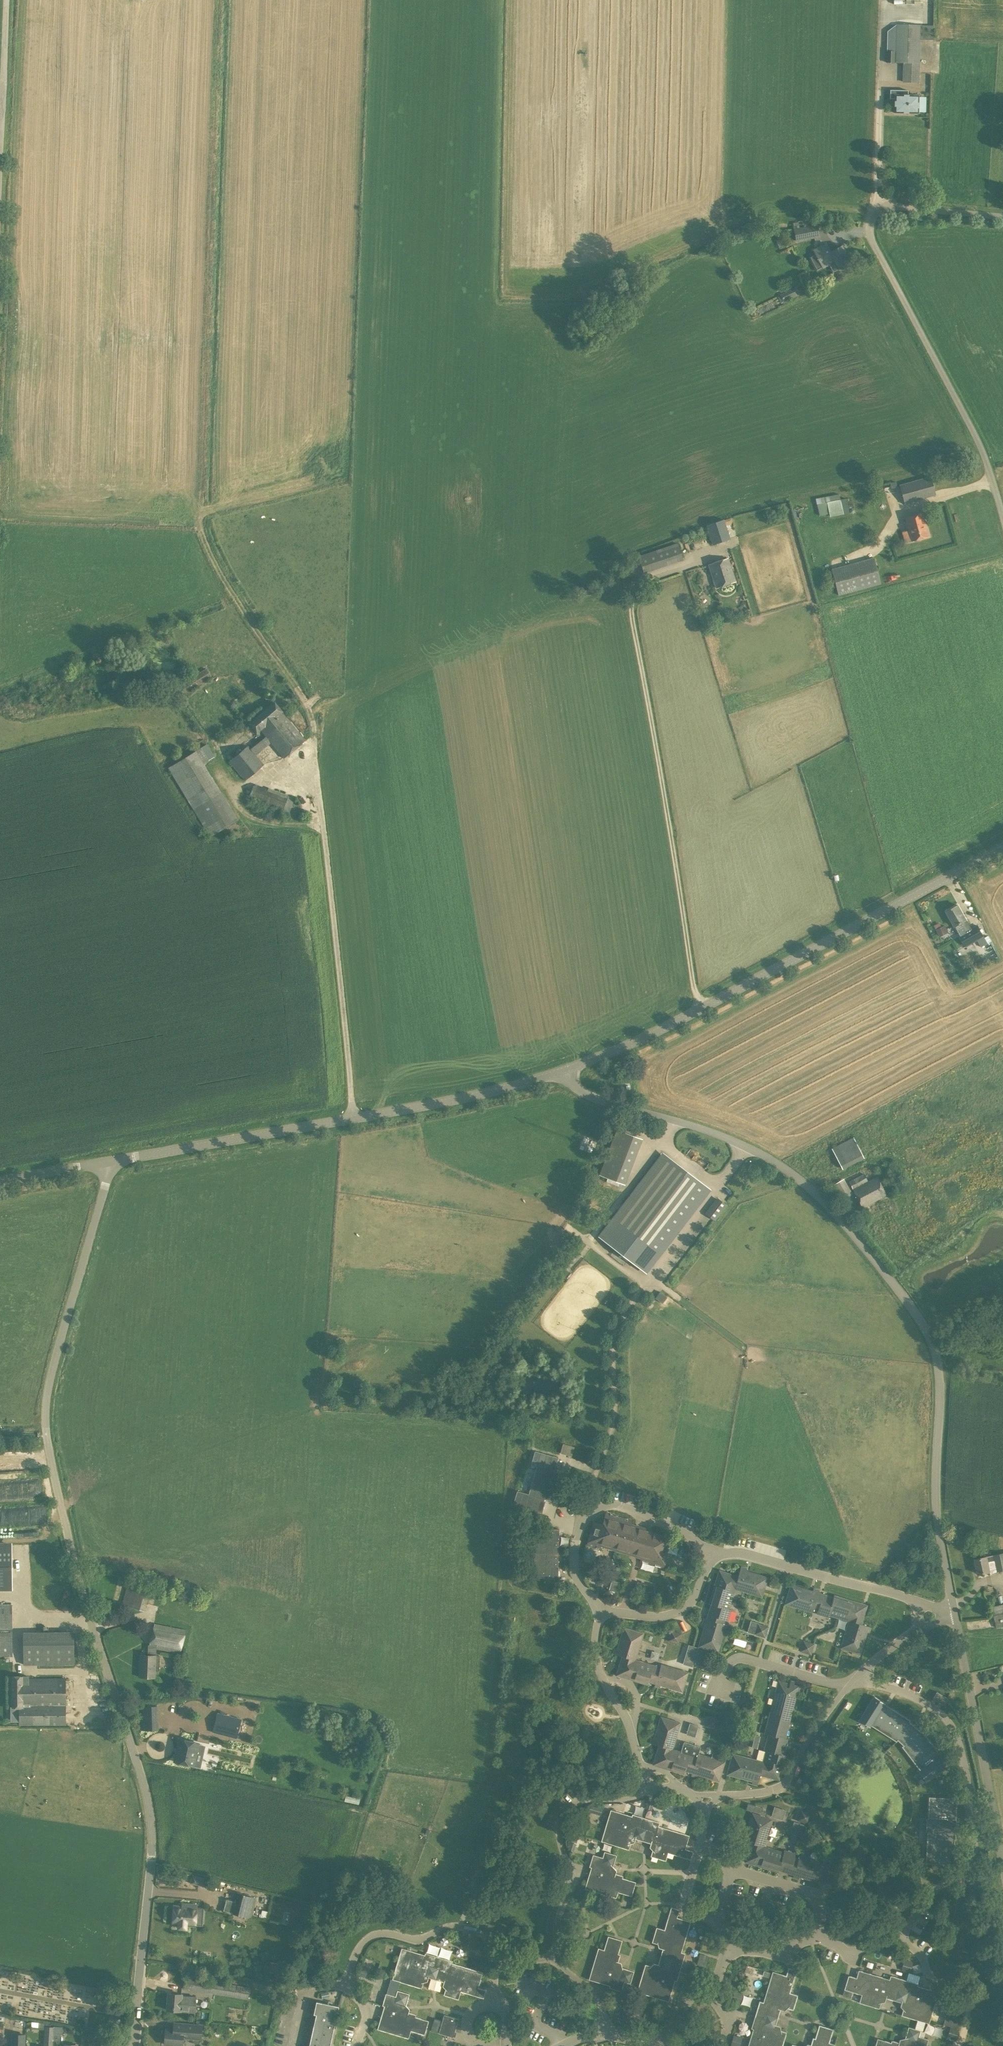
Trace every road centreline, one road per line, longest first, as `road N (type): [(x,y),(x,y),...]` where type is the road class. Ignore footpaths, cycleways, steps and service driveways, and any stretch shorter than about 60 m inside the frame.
road 1 (unclassified): [(106,1161),(45,1420),(87,1607),(148,1800),(151,1866),(134,2045)]
road 2 (unclassified): [(953,1611),(937,1523),(938,1370),(909,1304),(831,1208),(778,1163),(716,1132),(586,1094),(566,1070)]
road 3 (tertiary): [(566,1070),(1002,849)]
road 4 (unclassified): [(1002,527),(958,408),(871,247),(868,220),(881,204),(1002,210)]
road 5 (tertiary): [(106,1161),(386,1113),(566,1070)]
road 6 (residential): [(902,1941),(928,1896),(973,1858),(963,1760),(953,1728),(933,1707),(852,1681)]
road 7 (unclassified): [(1002,1864),(953,1611)]
road 8 (residential): [(602,1613),(578,1579),(574,1555),(583,1520),(603,1505),(642,1513),(715,1556)]
road 9 (residential): [(553,1956),(571,1880),(559,1837),(564,1814),(582,1801),(647,1790)]
road 10 (residential): [(345,1985),(354,1954),(379,1934),(420,1939),(467,1926),(484,1934),(499,1965)]
road 11 (residential): [(914,1601),(749,1554),(715,1556)]
road 12 (residential): [(852,1681),(782,1786),(718,1797)]
road 13 (residential): [(602,1613),(597,1663),(627,1720),(647,1790)]
road 14 (unclassified): [(0,157),(7,0)]
road 15 (residential): [(852,1681),(823,1682),(743,1657),(727,1665),(719,1690)]
road 16 (residential): [(715,1556),(694,1598),(675,1614),(602,1613)]
road 17 (residential): [(902,1941),(967,2006),(969,2030),(956,2045)]
road 18 (residential): [(731,1870),(814,1896),(817,1936)]

